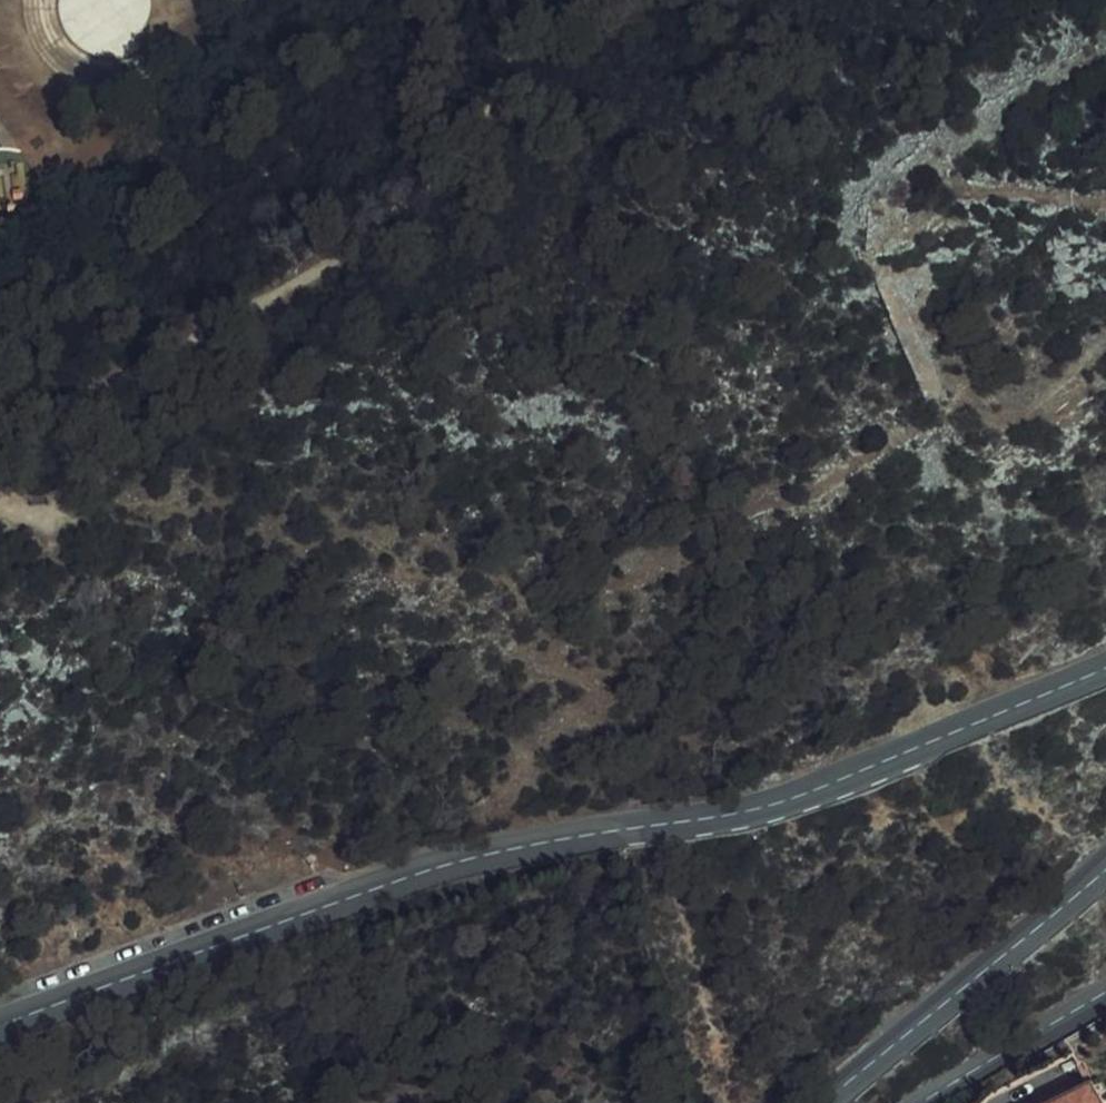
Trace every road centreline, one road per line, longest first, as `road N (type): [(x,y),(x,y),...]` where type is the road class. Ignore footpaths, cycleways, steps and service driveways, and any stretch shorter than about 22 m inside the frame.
road 1 (tertiary): [(1105,668),(839,782),(744,811),(432,869),(0,1029)]
road 2 (tertiary): [(822,1102),(1105,871)]
road 3 (tertiary): [(1105,997),(923,1102)]

